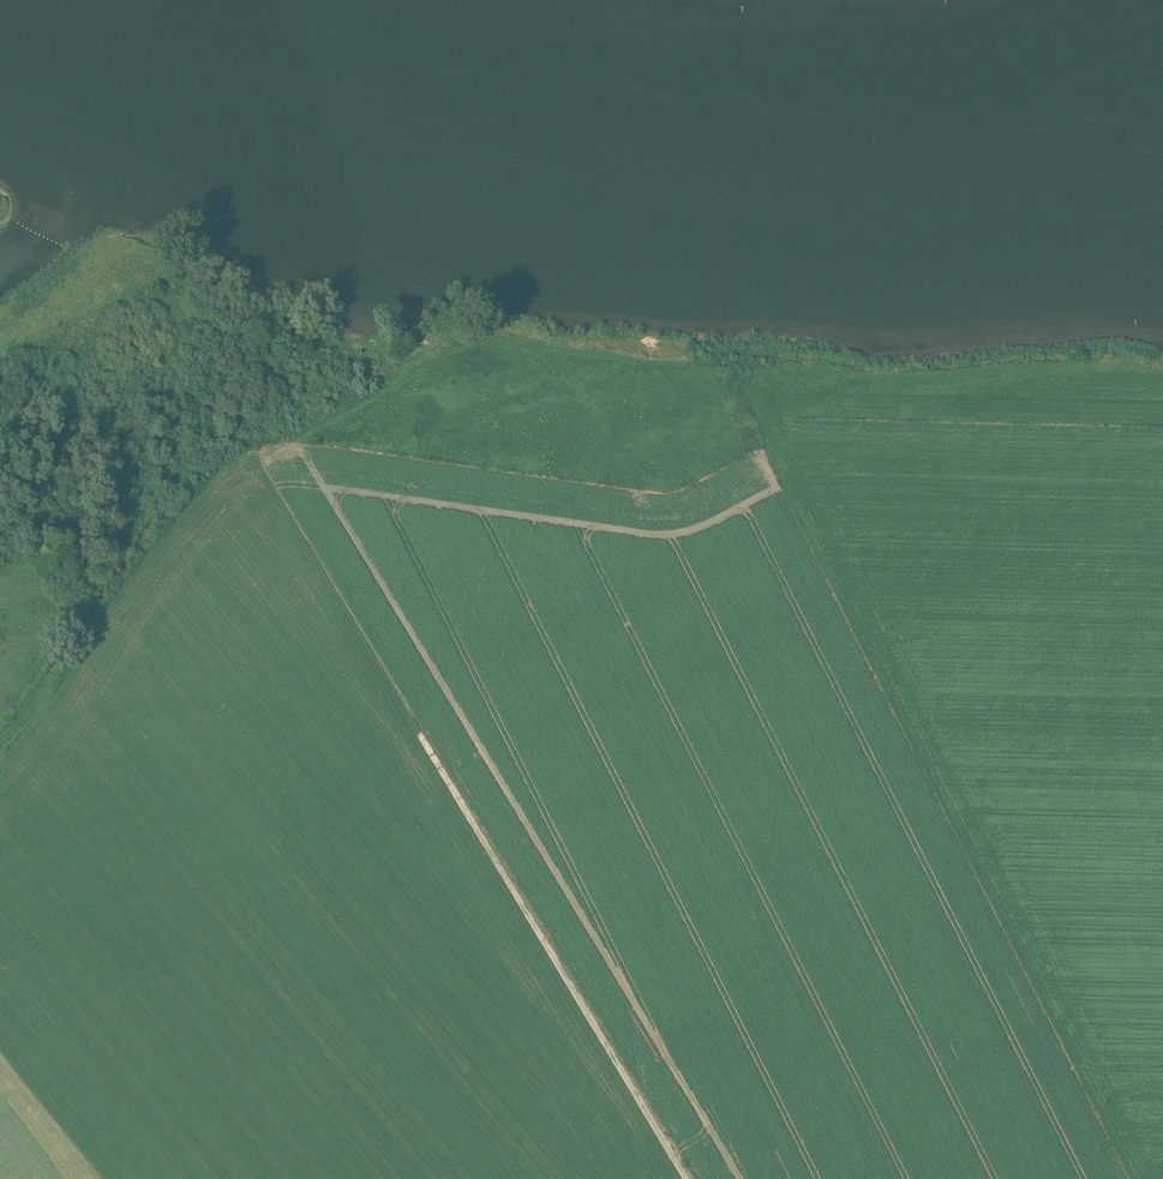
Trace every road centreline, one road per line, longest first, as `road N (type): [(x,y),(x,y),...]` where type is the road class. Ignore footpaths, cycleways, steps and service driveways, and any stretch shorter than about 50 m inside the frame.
road 1 (track): [(687,1178),(420,733)]

